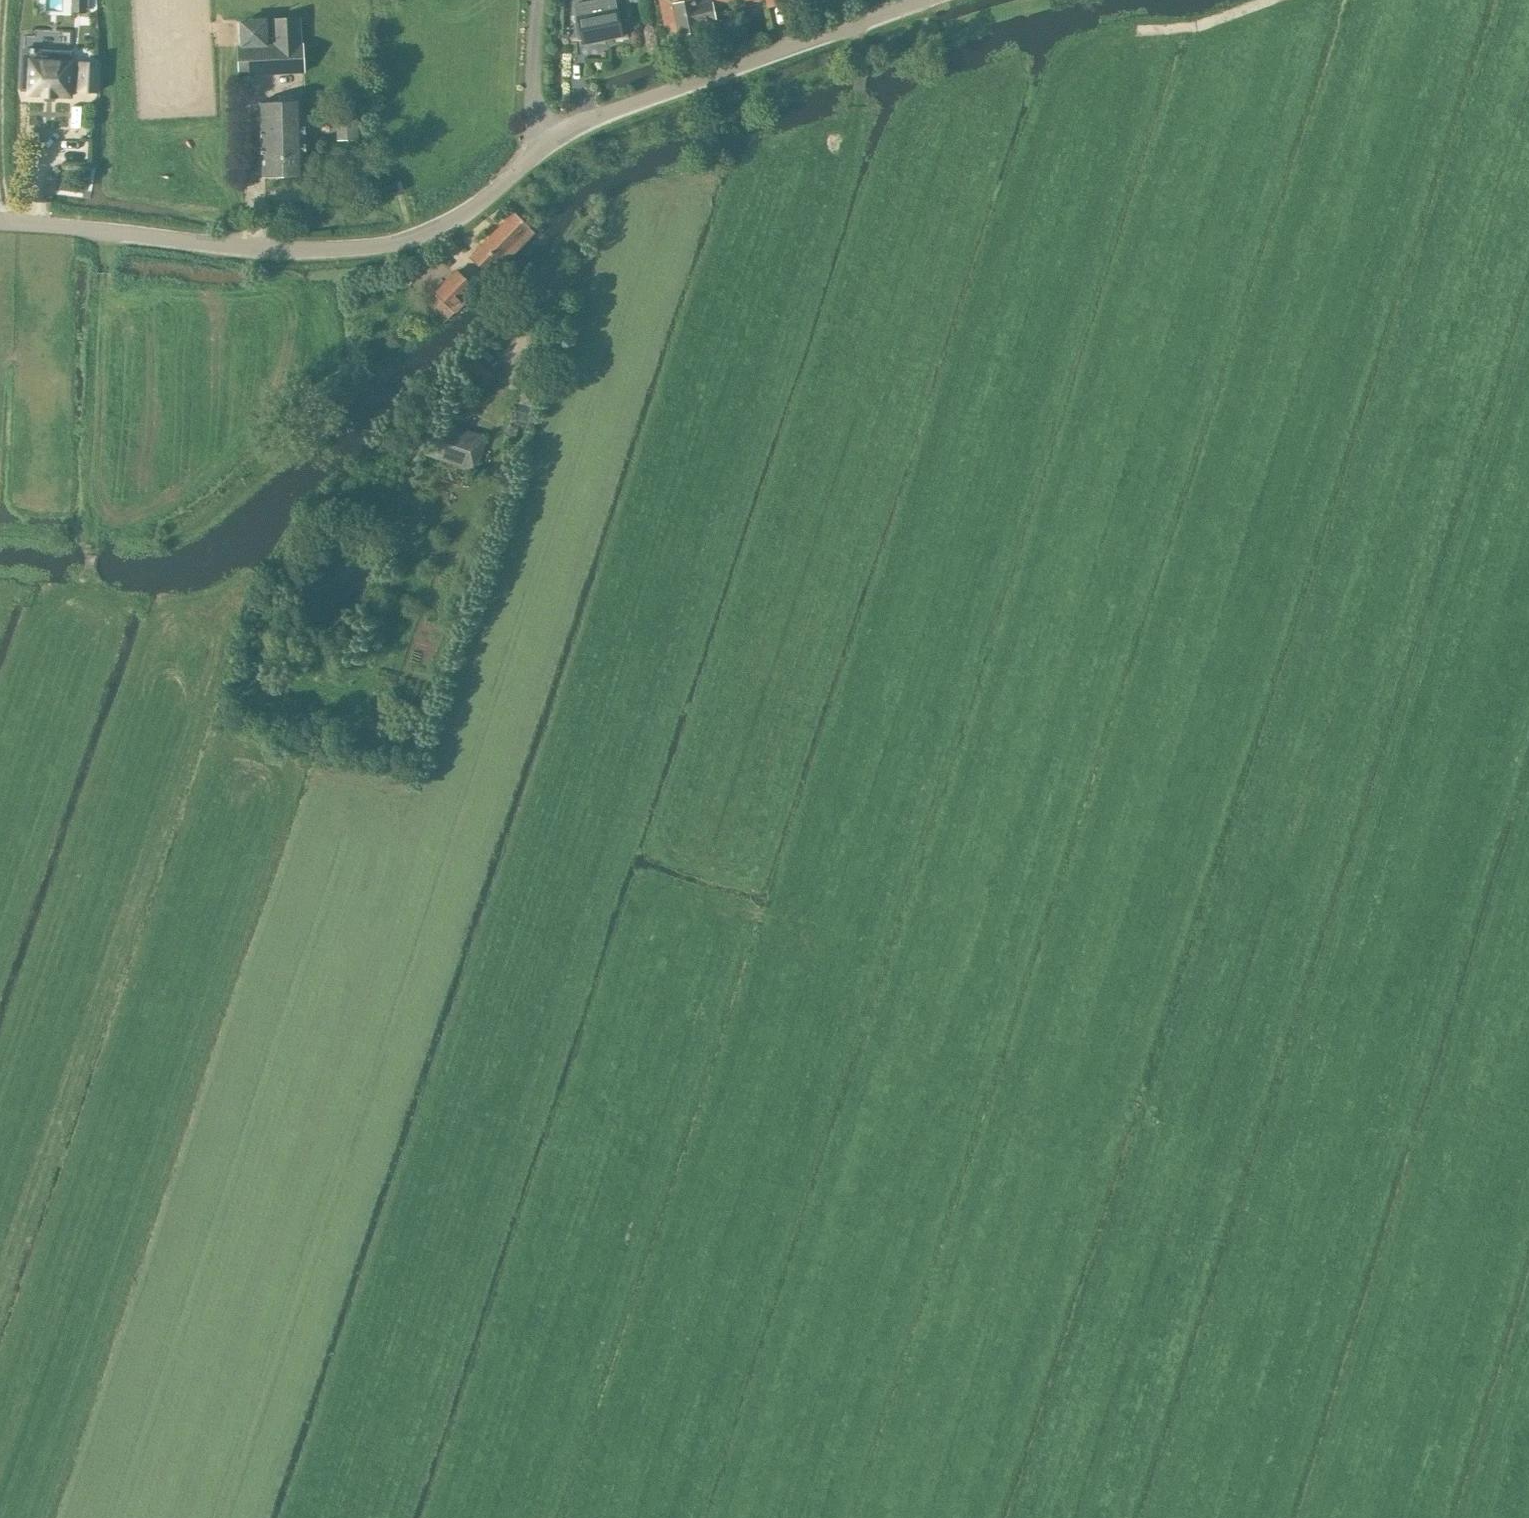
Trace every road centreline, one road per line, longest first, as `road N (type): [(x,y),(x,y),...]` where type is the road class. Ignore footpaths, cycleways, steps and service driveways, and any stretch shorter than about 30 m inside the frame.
road 1 (tertiary): [(0,224),(320,251),(383,246),(441,230),(597,117),(932,0)]
road 2 (track): [(1138,32),(1215,28),(1283,0)]

